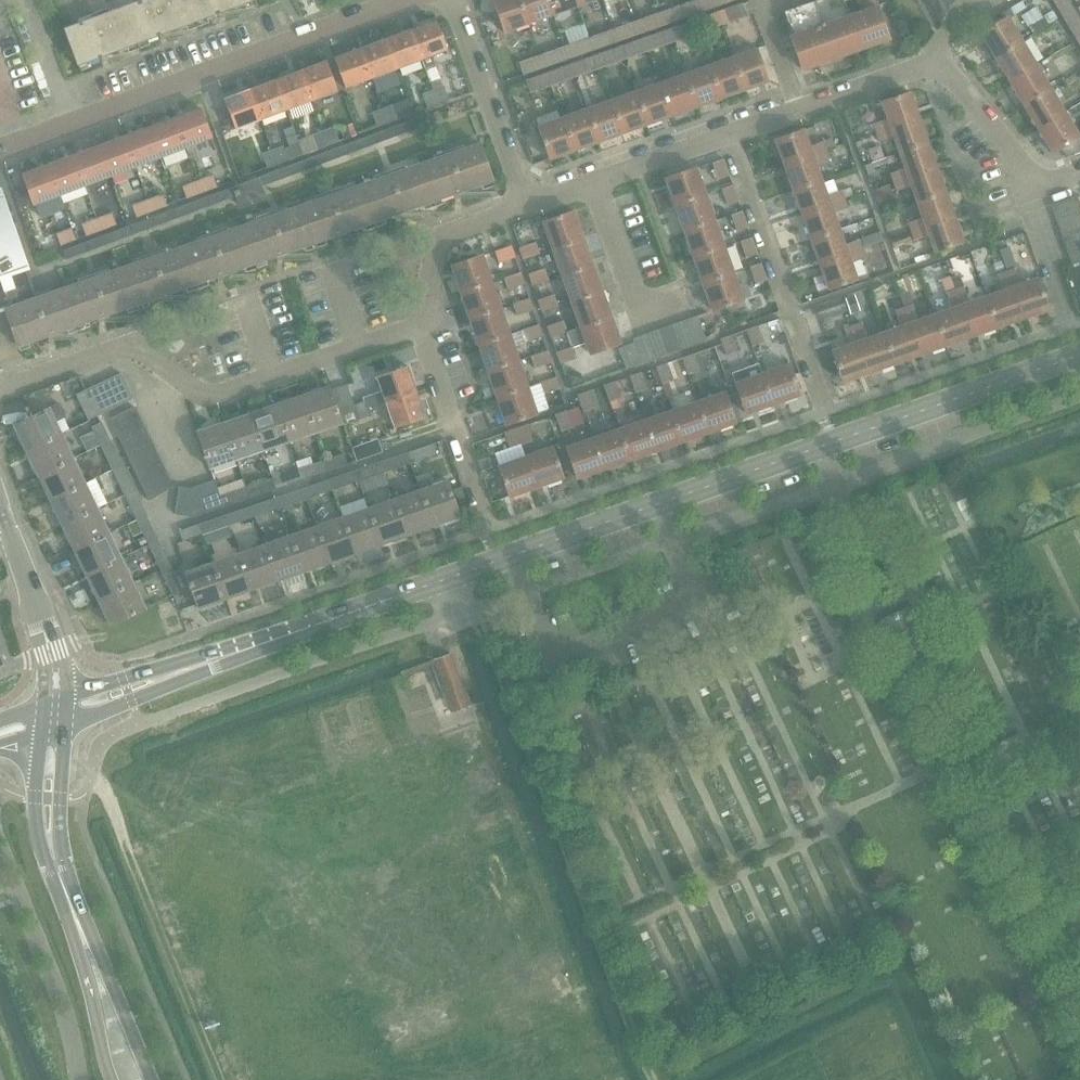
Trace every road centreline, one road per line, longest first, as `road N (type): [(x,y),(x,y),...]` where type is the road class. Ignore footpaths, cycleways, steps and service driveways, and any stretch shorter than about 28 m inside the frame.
road 1 (tertiary): [(400,593),(1079,353)]
road 2 (residential): [(0,387),(125,348),(207,394),(272,378),(419,323),(439,244),(525,206)]
road 3 (track): [(457,614),(486,641),(654,1079)]
road 4 (residential): [(386,1079),(262,860),(464,763)]
road 5 (residential): [(525,206),(933,66)]
road 6 (residential): [(0,149),(400,0)]
road 7 (residential): [(464,763),(576,1079)]
road 8 (tertiary): [(153,1079),(116,984),(93,806)]
road 9 (tertiary): [(55,809),(112,1079)]
road 10 (residential): [(525,206),(453,0)]
road 11 (tertiary): [(58,698),(0,503)]
road 12 (residential): [(933,66),(955,80),(1036,176),(1079,173)]
road 13 (residential): [(400,593),(464,763)]
road 14 (tertiary): [(249,657),(400,593)]
road 15 (tertiary): [(249,657),(105,710)]
road 16 (tertiary): [(125,745),(249,657)]

